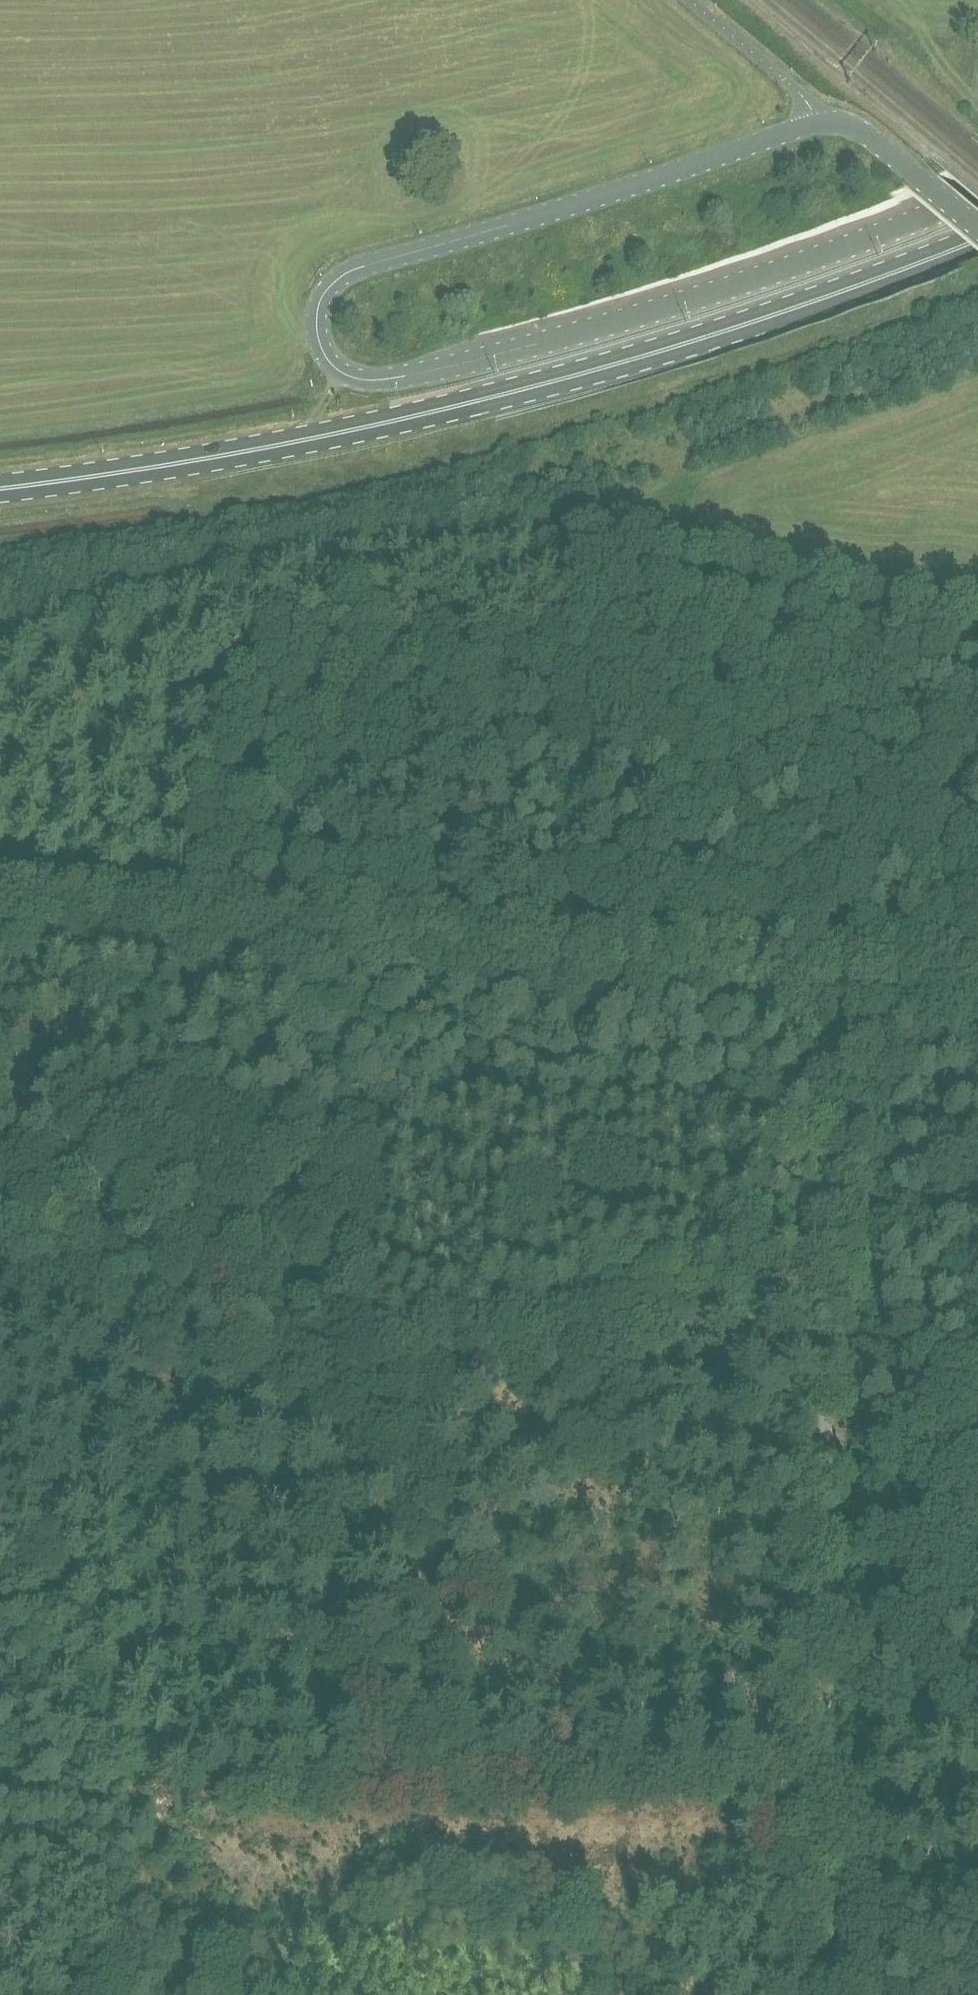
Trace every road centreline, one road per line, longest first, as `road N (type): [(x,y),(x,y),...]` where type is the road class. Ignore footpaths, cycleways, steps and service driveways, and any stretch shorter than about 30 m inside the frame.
road 1 (unclassified): [(951,203),(584,331),(412,374),(350,378),(324,352),(316,328),(321,300),(336,280),(368,264),(819,124),(859,129),(951,203)]
road 2 (primary): [(977,240),(748,324),(513,392),(157,468),(0,488)]
road 3 (track): [(842,997),(800,1994)]
road 4 (unclassified): [(977,1006),(0,938)]
road 5 (track): [(528,978),(584,522)]

